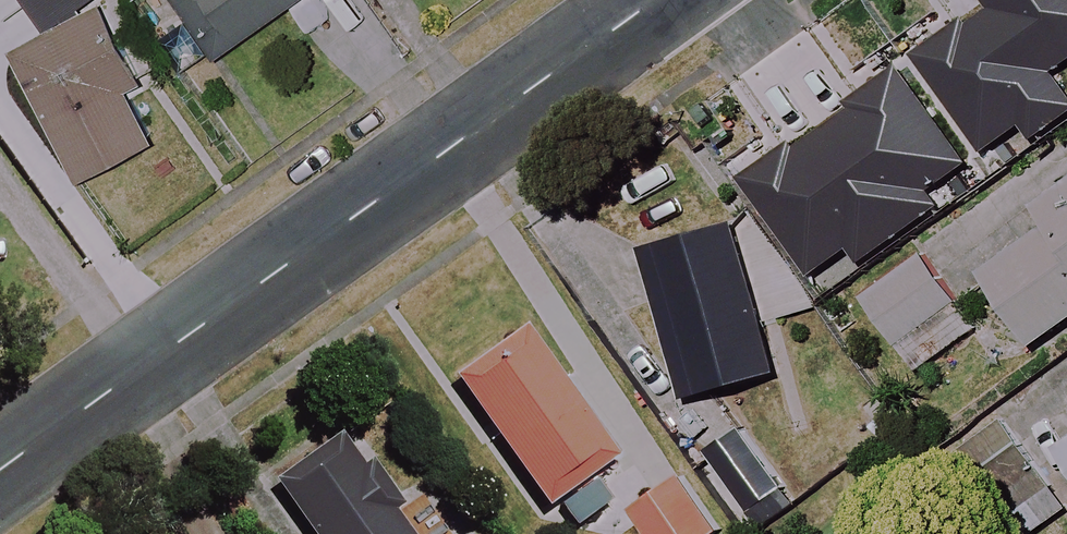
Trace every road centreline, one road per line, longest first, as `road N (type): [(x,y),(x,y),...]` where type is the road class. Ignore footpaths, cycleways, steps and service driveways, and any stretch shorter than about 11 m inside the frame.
road 1 (residential): [(658,0),(0,471)]

